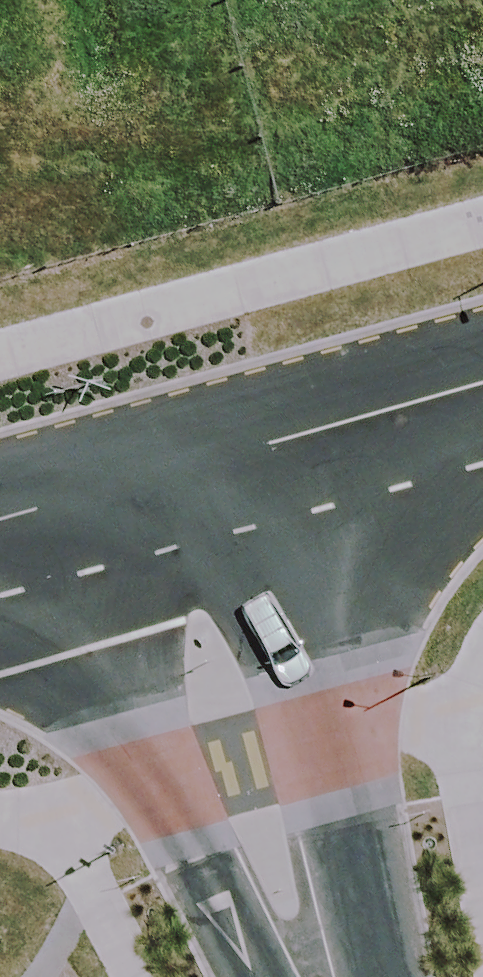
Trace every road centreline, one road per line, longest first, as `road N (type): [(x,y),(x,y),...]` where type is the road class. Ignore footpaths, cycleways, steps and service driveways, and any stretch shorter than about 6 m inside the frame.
road 1 (unclassified): [(298,435),(316,647),(351,901),(352,976)]
road 2 (unclassified): [(286,976),(204,862),(168,785),(5,518)]
road 3 (unclassified): [(5,518),(298,435)]
road 4 (unclassified): [(298,435),(482,383)]

